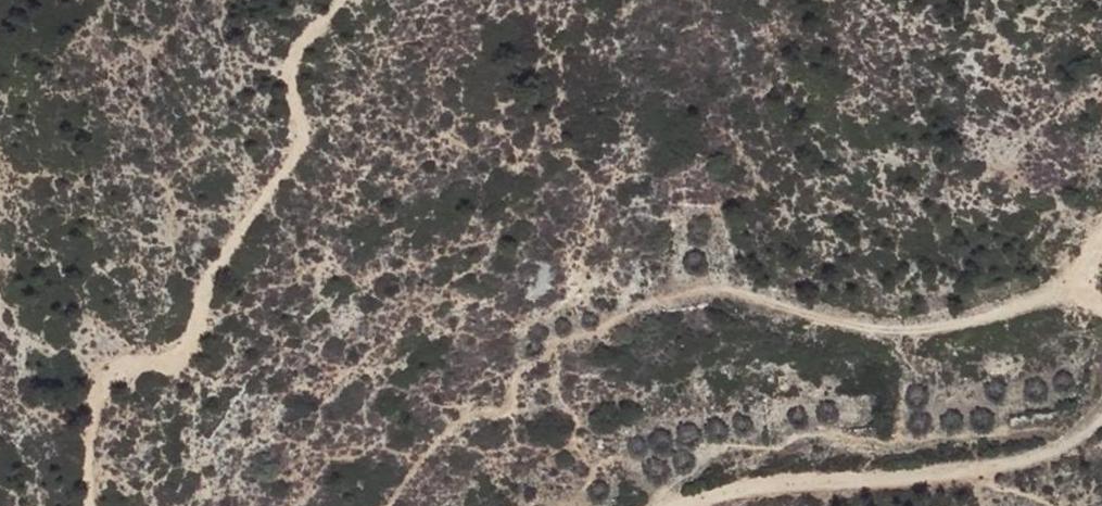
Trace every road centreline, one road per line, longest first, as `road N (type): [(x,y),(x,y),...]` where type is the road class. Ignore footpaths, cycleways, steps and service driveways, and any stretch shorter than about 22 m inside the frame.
road 1 (track): [(346,0),(294,53),(290,77),(301,135),(202,284),(197,348),(103,391),(92,505)]
road 2 (track): [(1101,421),(1034,465),(792,487),(693,505)]

